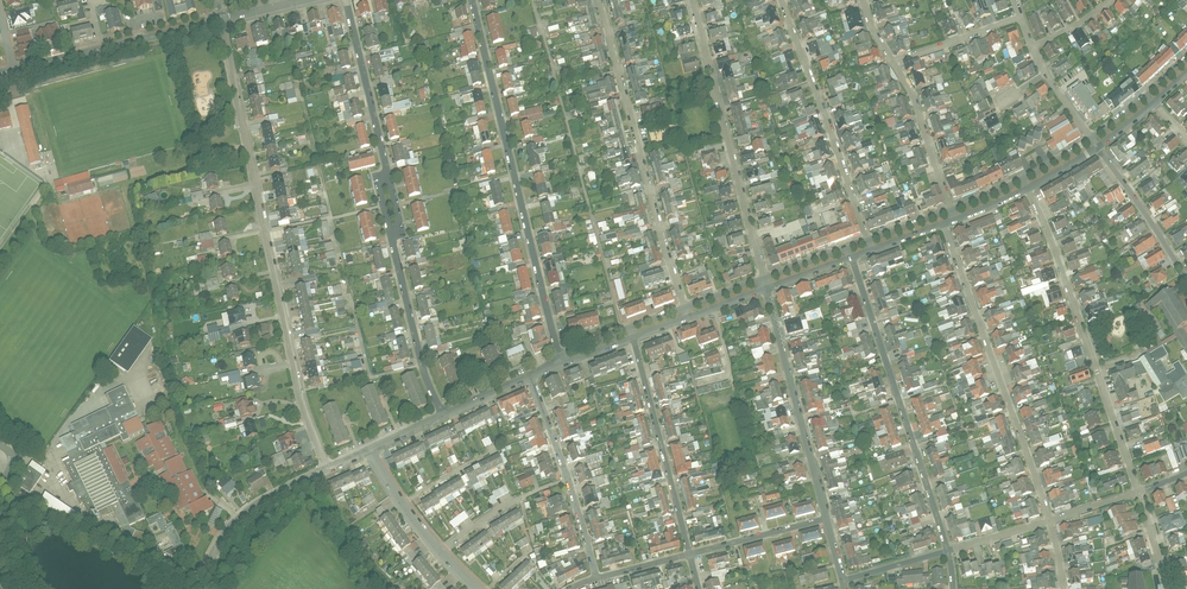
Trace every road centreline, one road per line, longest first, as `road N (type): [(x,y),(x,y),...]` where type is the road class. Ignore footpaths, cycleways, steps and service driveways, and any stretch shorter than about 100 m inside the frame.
road 1 (residential): [(221,18),(304,415),(328,469)]
road 2 (residential): [(472,0),(559,355)]
road 3 (residential): [(1029,189),(1140,492)]
road 4 (residential): [(601,0),(685,307)]
road 5 (residential): [(1051,520),(945,224)]
road 6 (residential): [(950,551),(852,258)]
road 7 (residential): [(764,279),(691,0)]
road 8 (residential): [(782,0),(869,240)]
road 9 (residential): [(828,519),(767,289)]
road 10 (residential): [(690,554),(634,337)]
road 11 (residential): [(389,232),(421,364),(443,416)]
road 12 (residential): [(344,0),(388,174)]
road 13 (residential): [(199,578),(237,518),(328,469)]
road 14 (residential): [(951,210),(913,93),(893,61)]
road 15 (residential): [(1100,149),(1186,279)]
road 16 (residential): [(442,551),(509,503),(570,478)]
road 17 (residential): [(690,554),(828,519)]
road 18 (residential): [(893,61),(1021,17)]
road 19 (tertiary): [(221,18),(99,50)]
road 20 (residential): [(369,450),(442,551)]

